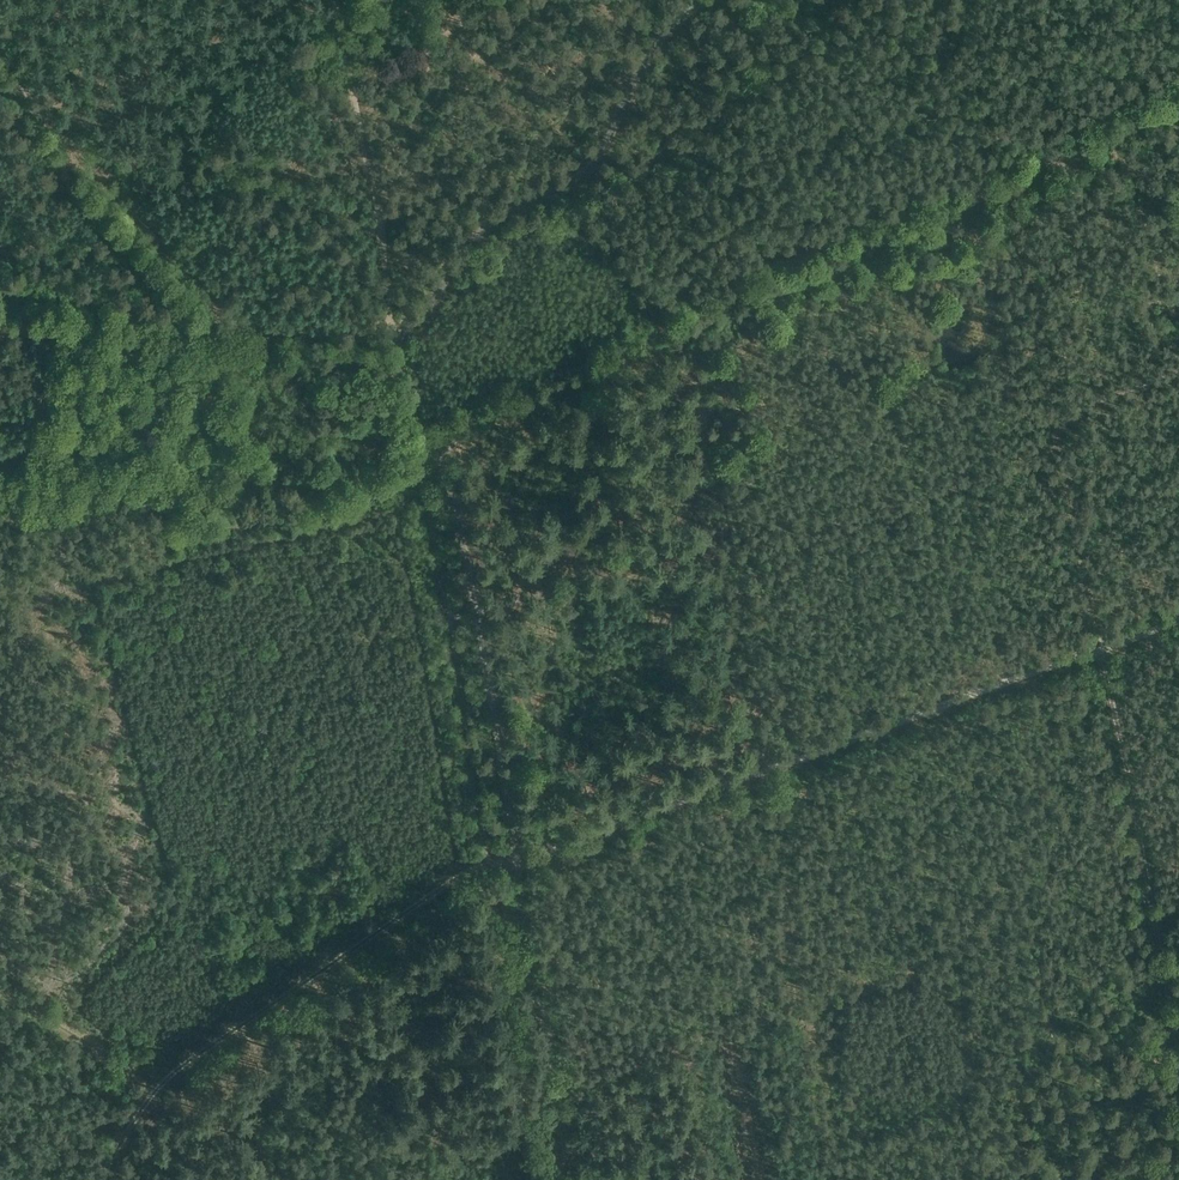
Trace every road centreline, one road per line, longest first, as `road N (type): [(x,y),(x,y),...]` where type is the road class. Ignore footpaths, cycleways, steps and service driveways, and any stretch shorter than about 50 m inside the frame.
road 1 (unclassified): [(0,295),(370,339),(395,336),(425,309),(497,212),(587,172),(642,64),(707,0)]
road 2 (track): [(1178,621),(514,858)]
road 3 (track): [(1178,1046),(1061,455)]
road 4 (track): [(99,1179),(157,1087),(179,1068),(446,886),(514,858)]
road 5 (track): [(568,1179),(514,858)]
road 6 (track): [(1055,432),(1012,187)]
road 7 (track): [(514,858),(477,615)]
road 8 (track): [(477,615),(441,458)]
road 9 (track): [(395,336),(416,428),(441,458)]

